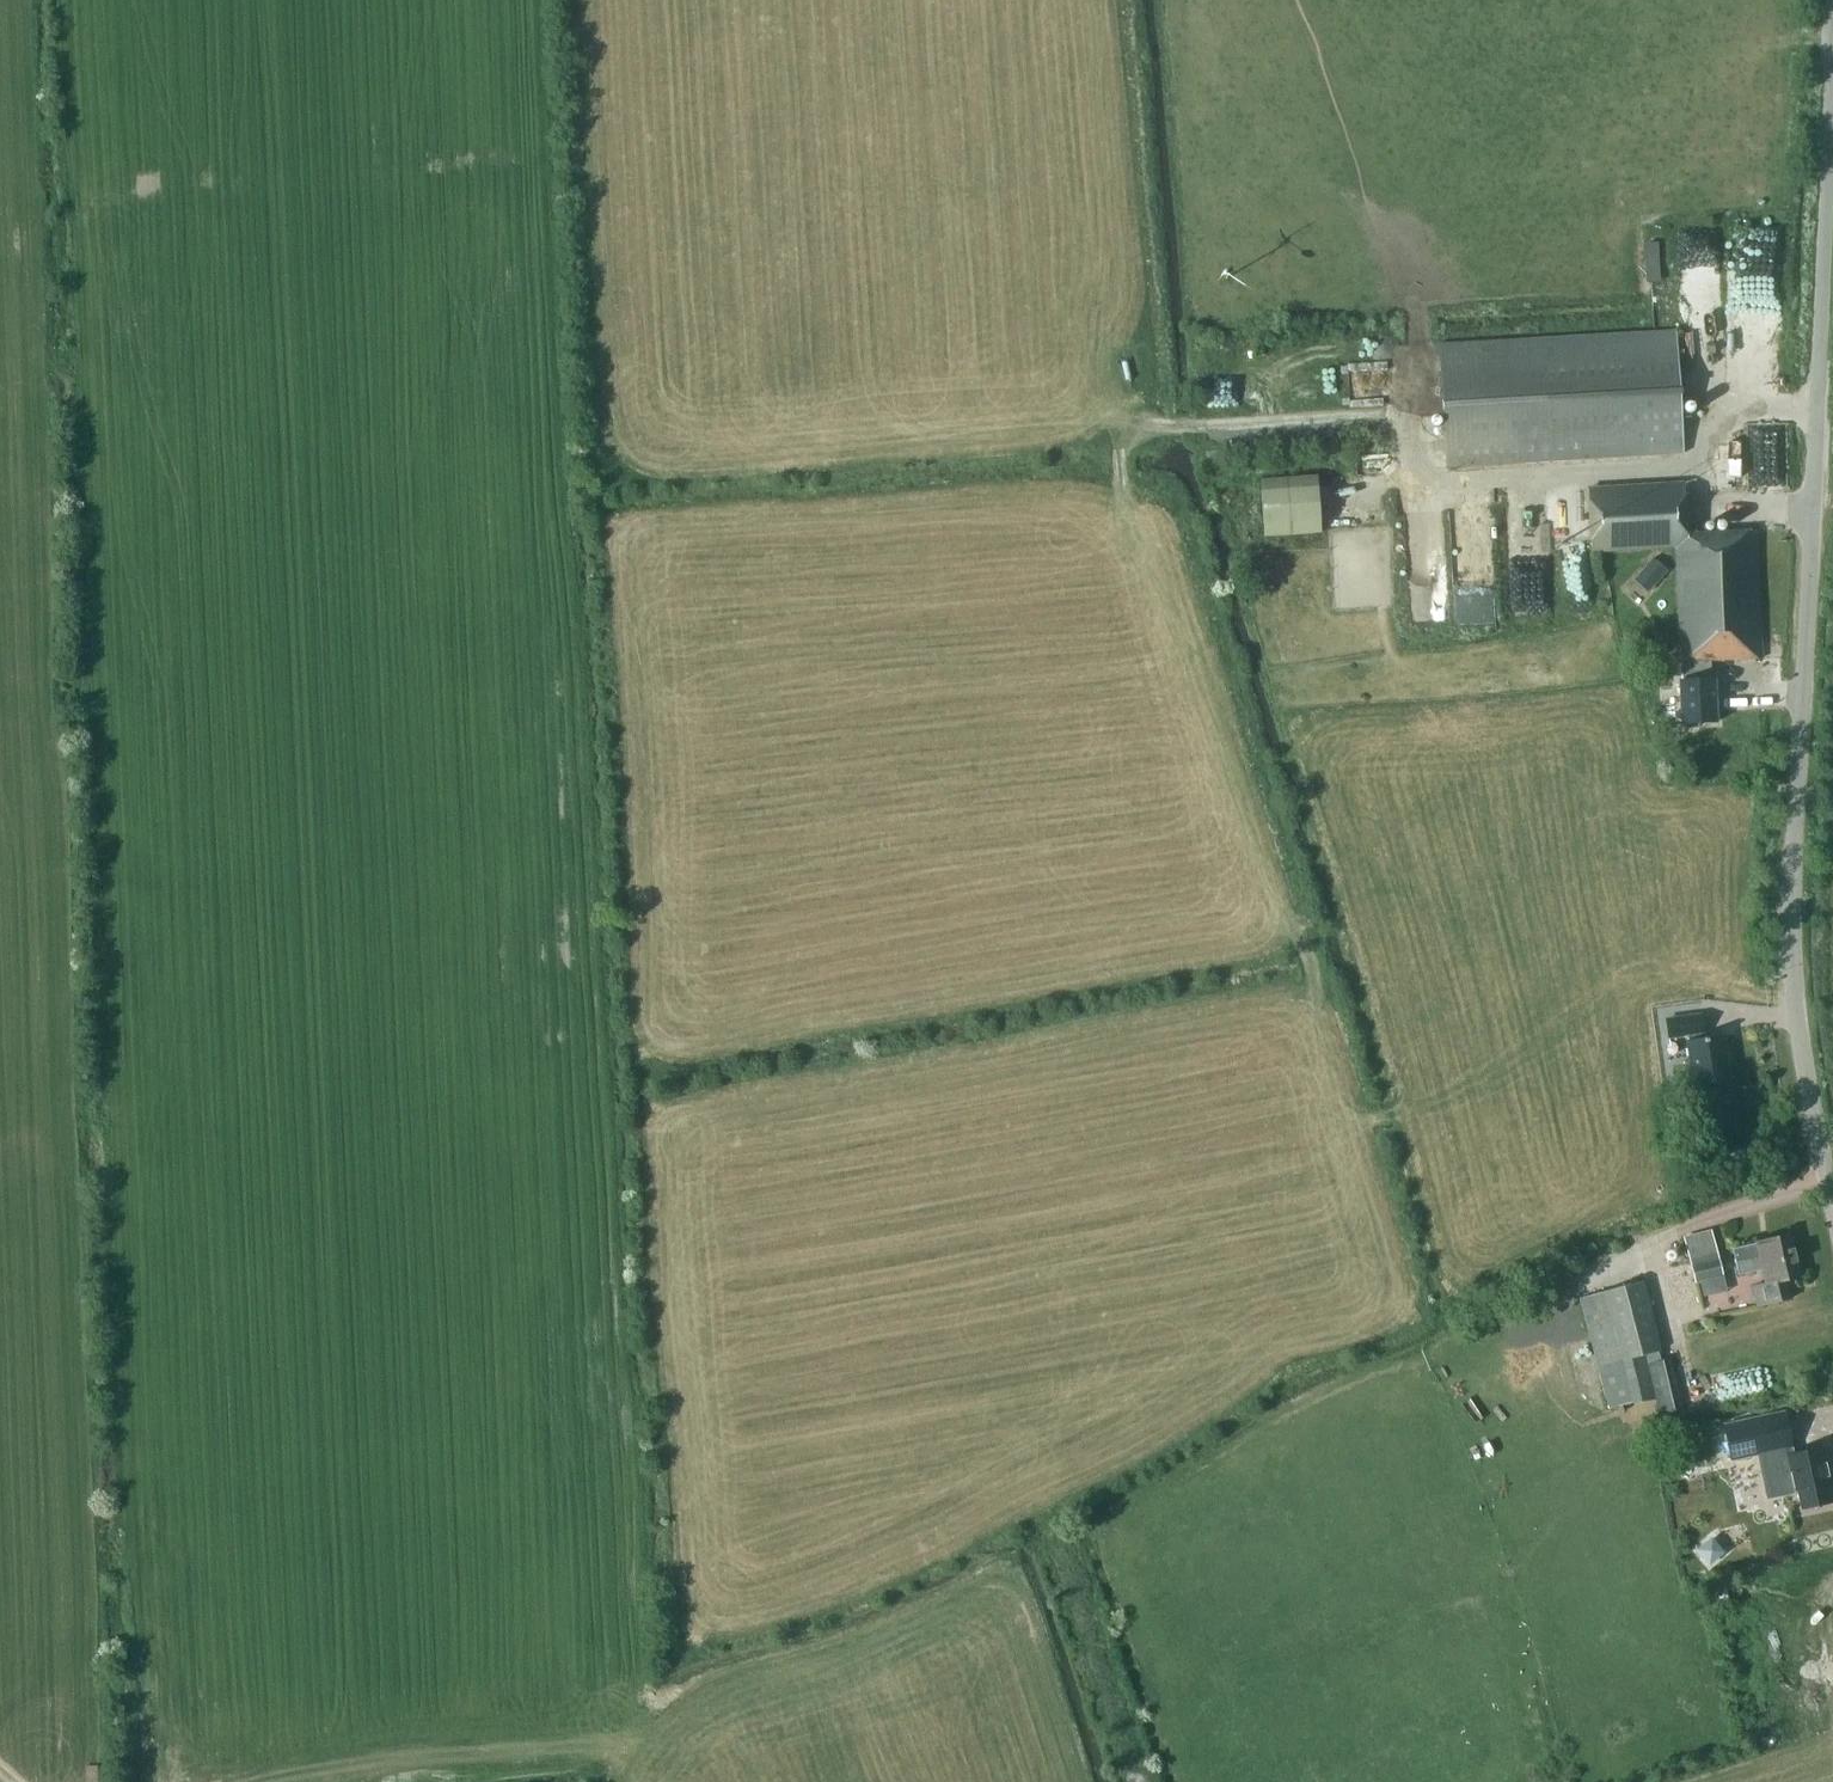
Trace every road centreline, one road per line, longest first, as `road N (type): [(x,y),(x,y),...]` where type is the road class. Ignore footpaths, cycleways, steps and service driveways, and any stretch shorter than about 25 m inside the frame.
road 1 (unclassified): [(1832,1219),(1802,1065),(1784,918),(1832,88)]

